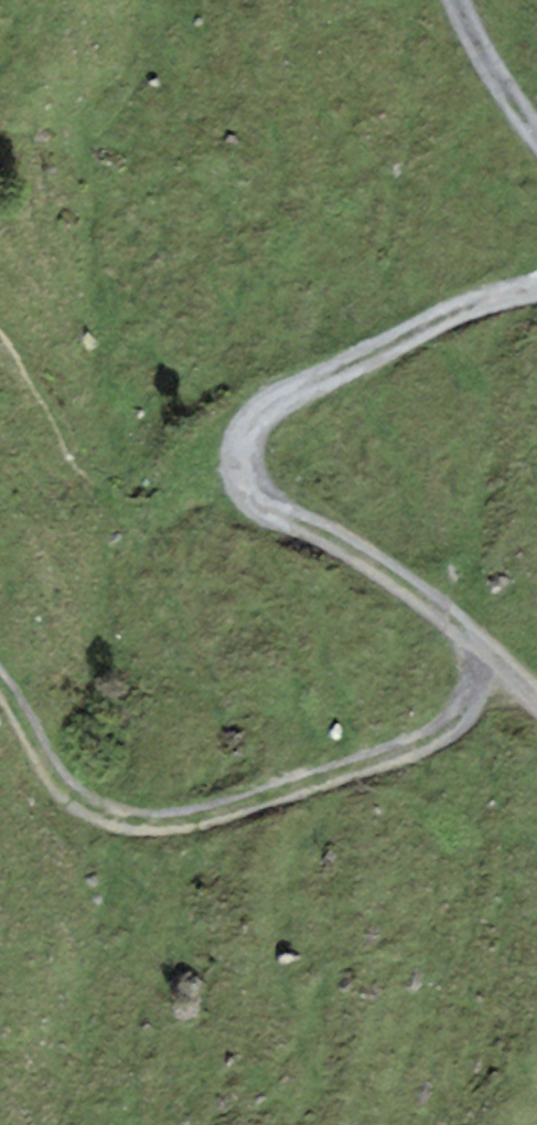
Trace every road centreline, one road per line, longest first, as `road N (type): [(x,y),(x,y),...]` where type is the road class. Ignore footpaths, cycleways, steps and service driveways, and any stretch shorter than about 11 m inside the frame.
road 1 (track): [(536,274),(248,385),(230,405),(222,453),(245,493),(415,591),(536,706)]
road 2 (track): [(0,683),(39,762),(78,801),(133,823),(214,815),(419,750),(469,714),(489,655)]
road 3 (track): [(468,0),(536,109)]

